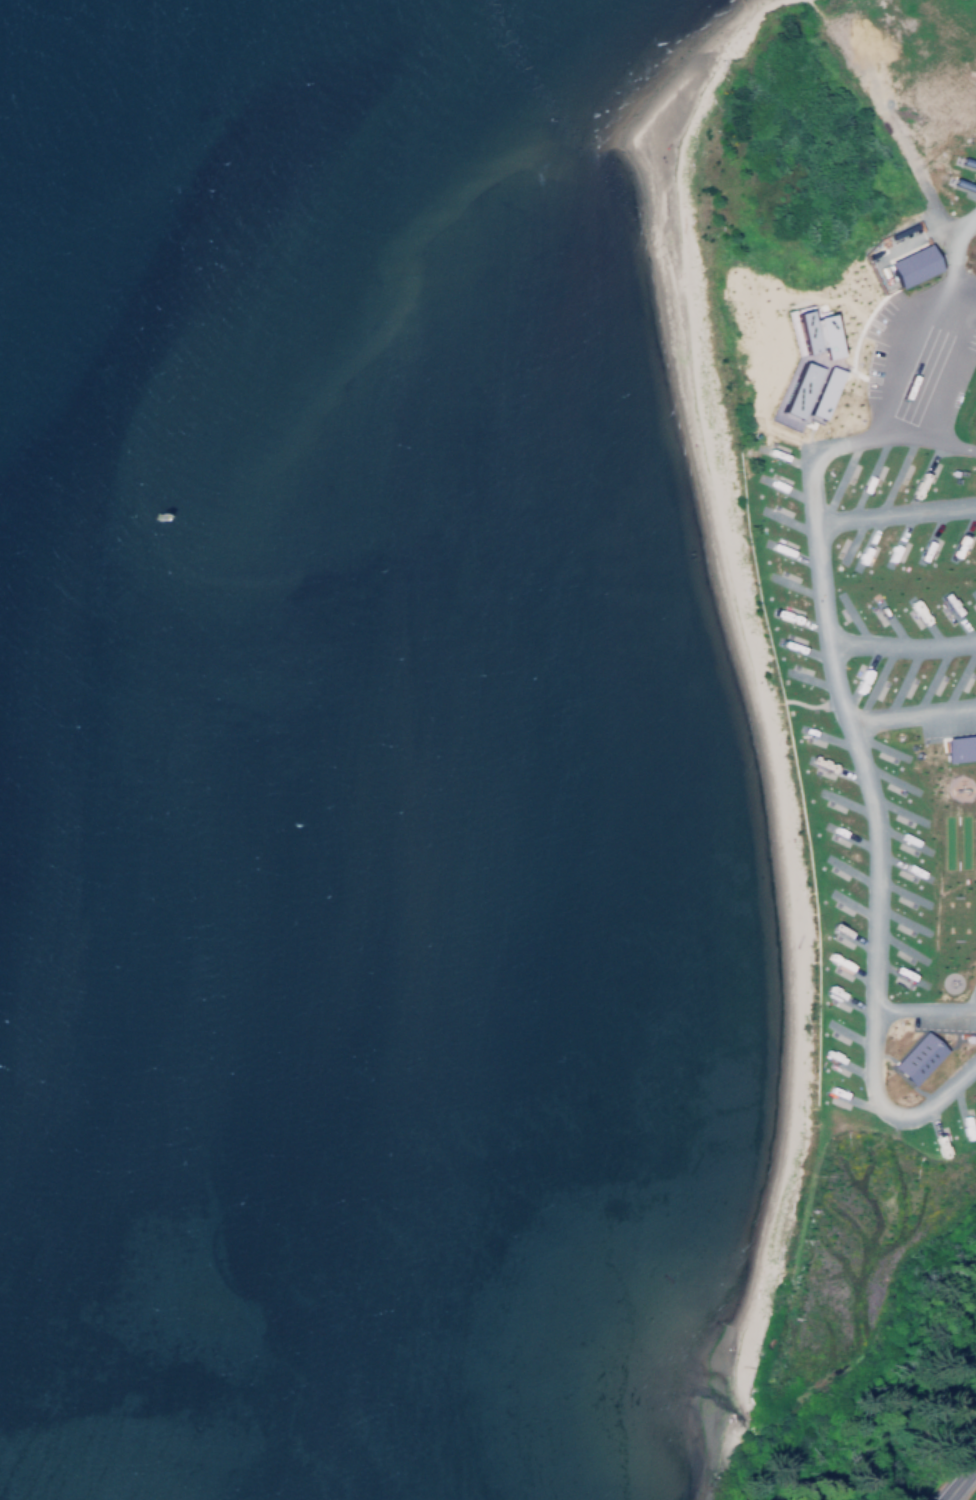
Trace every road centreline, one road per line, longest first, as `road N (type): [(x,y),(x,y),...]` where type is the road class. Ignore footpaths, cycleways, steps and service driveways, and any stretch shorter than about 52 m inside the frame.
road 1 (residential): [(896,248),(866,271),(843,328),(866,411),(917,472),(975,485)]

